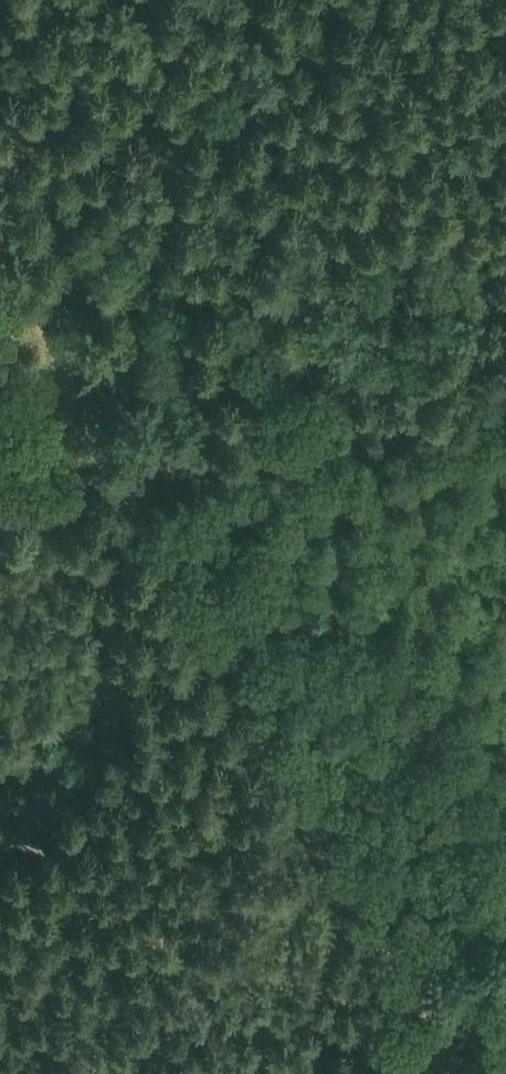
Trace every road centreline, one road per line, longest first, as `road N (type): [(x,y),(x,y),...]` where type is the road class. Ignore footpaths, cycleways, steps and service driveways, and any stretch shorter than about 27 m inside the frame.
road 1 (track): [(116,474),(194,630),(413,986)]
road 2 (track): [(116,474),(505,413)]
road 3 (track): [(0,253),(116,474)]

